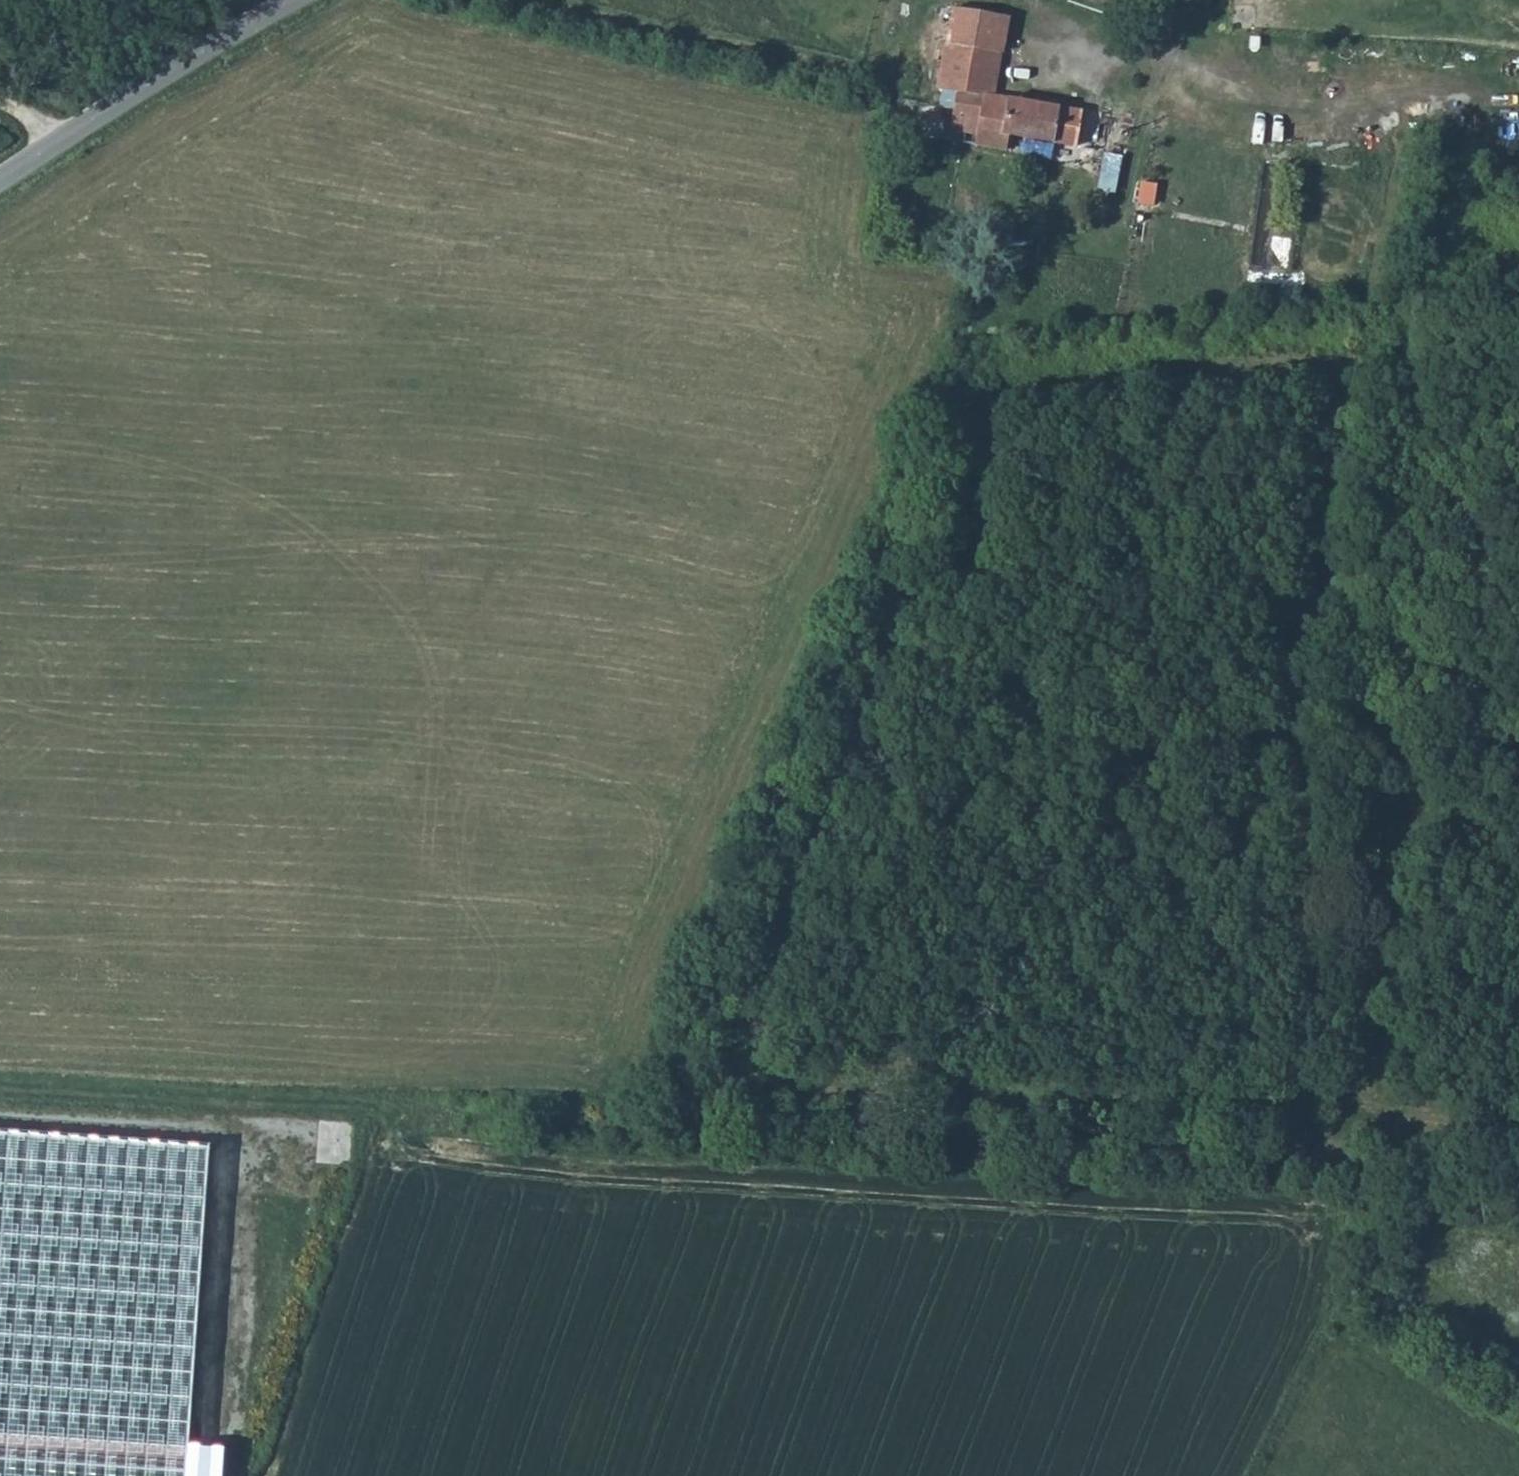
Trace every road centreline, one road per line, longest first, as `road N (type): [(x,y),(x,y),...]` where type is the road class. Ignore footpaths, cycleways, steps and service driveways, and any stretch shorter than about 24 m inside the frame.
road 1 (unclassified): [(0,186),(310,0)]
road 2 (track): [(0,1102),(300,1118)]

